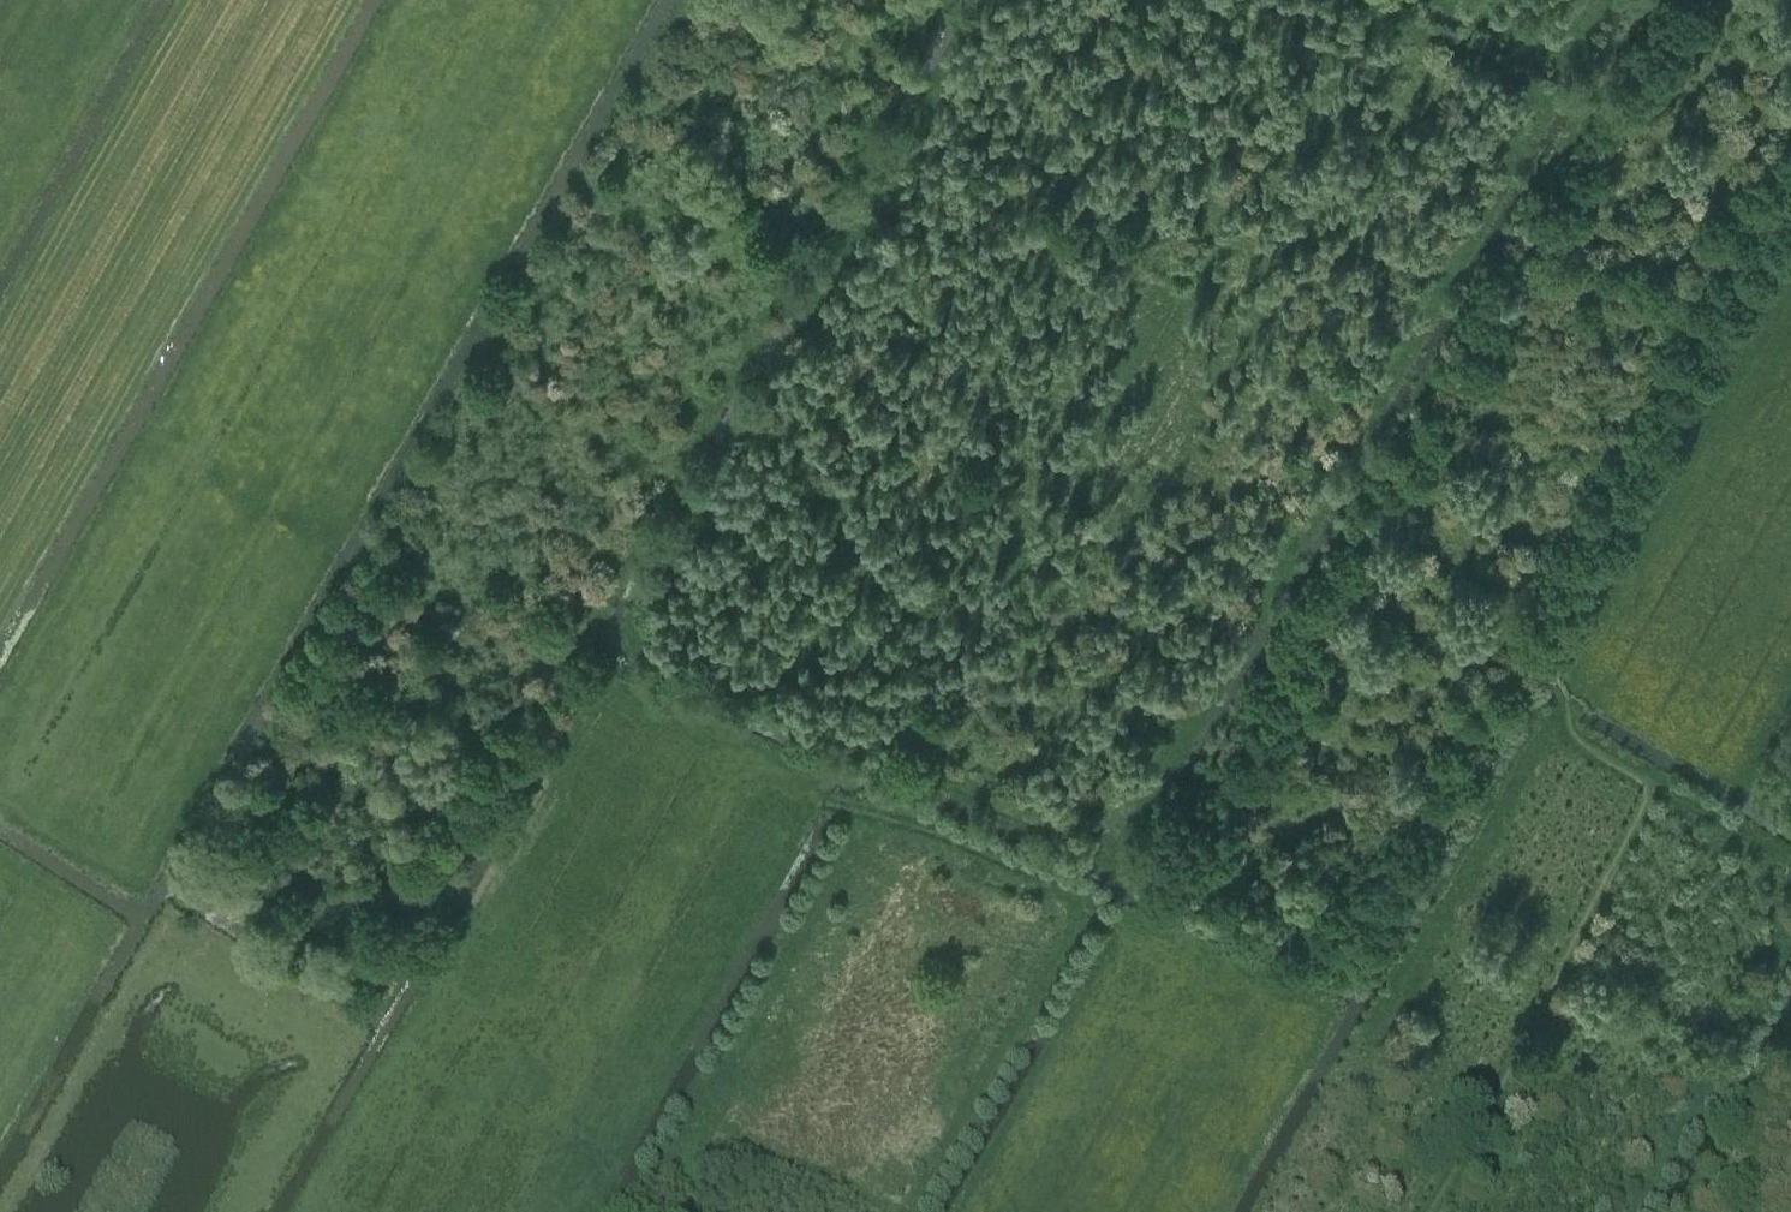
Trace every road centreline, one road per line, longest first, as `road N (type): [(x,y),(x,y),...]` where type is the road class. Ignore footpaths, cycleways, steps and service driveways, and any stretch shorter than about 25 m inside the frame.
road 1 (track): [(1790,320),(1569,707)]
road 2 (track): [(1633,1211),(1771,985),(1780,893),(1767,844),(1790,857)]
road 3 (track): [(1767,844),(1647,780)]

